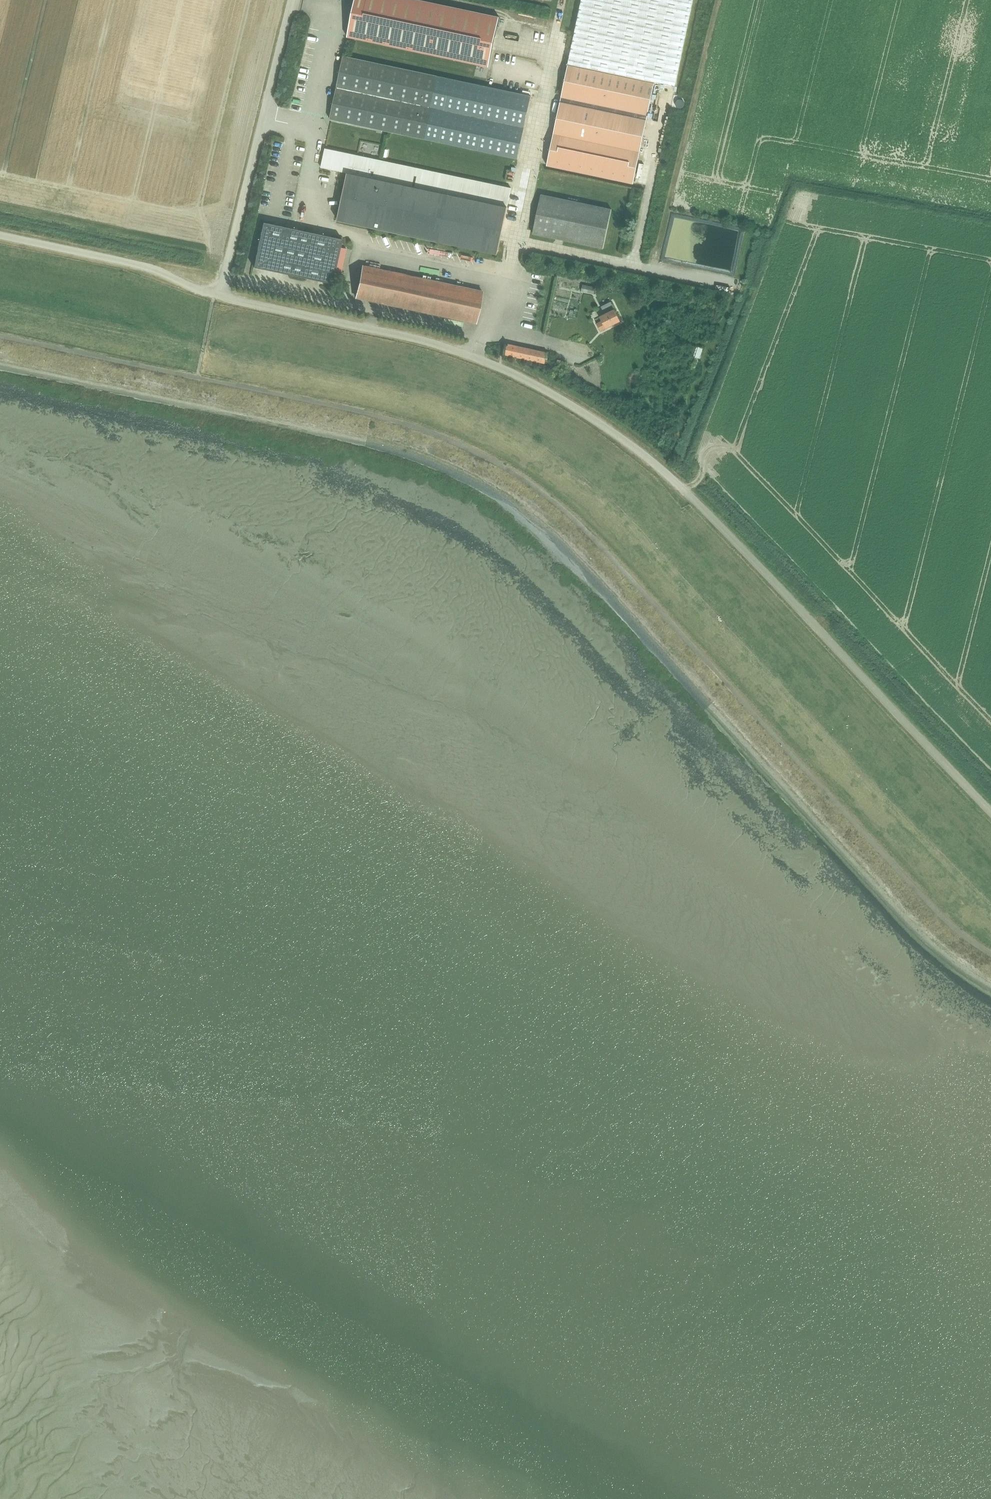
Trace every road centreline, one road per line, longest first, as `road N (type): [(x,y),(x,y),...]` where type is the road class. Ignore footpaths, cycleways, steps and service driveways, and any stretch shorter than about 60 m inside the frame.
road 1 (unclassified): [(990,811),(700,505),(604,426),(530,381),(451,350),(219,296)]
road 2 (unclassified): [(219,296),(292,0)]
road 3 (unclassified): [(219,296),(147,267),(0,236)]

